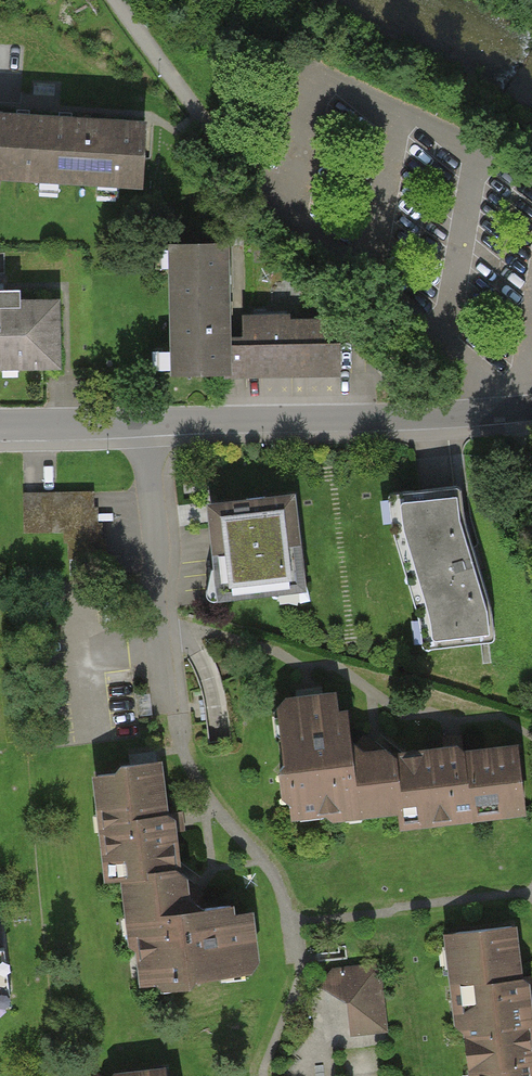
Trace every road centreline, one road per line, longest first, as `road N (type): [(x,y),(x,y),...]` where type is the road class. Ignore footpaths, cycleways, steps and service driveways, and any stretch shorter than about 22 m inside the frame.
road 1 (residential): [(143,425),(531,407)]
road 2 (residential): [(143,425),(175,734)]
road 3 (residential): [(0,427),(143,425)]

